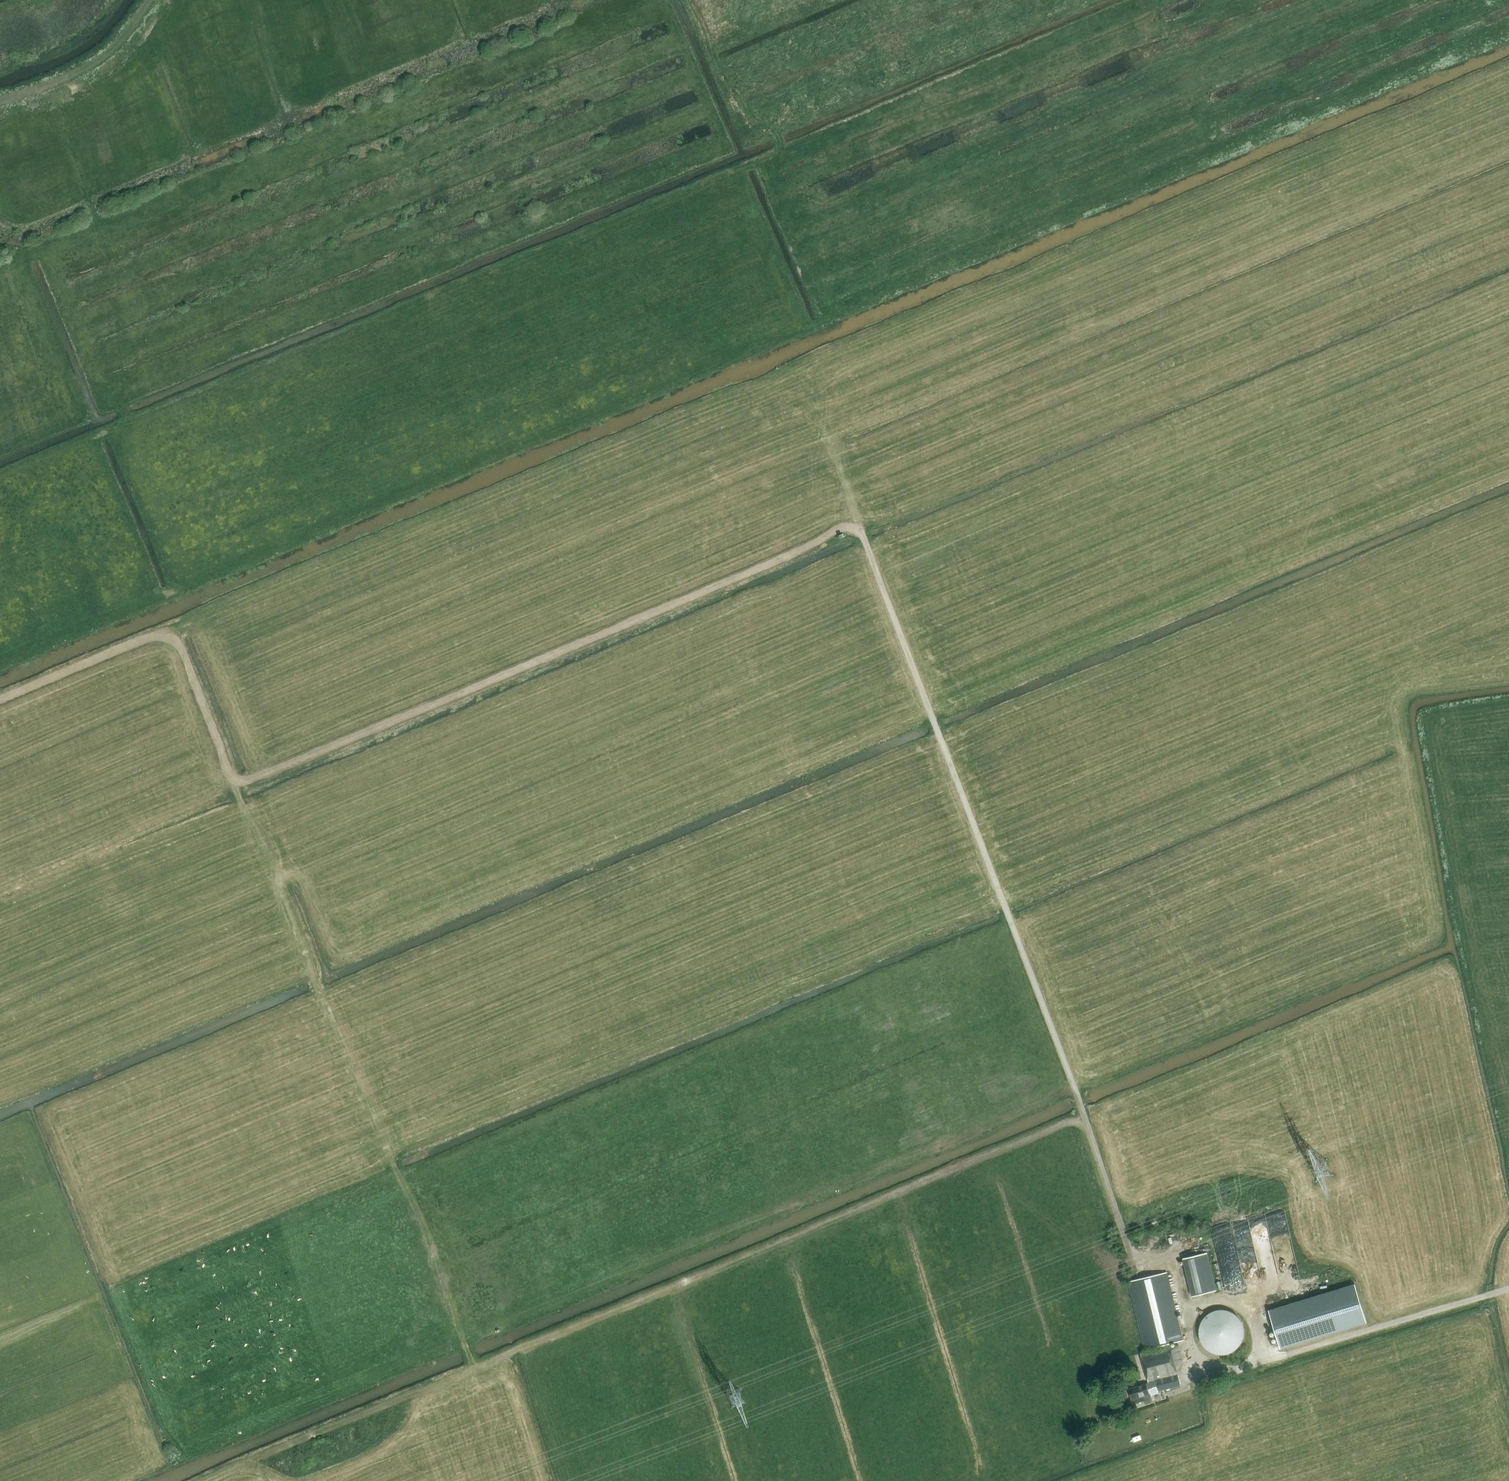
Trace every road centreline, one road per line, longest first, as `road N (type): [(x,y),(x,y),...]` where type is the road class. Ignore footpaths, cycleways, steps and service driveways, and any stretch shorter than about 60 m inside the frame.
road 1 (unclassified): [(1508,1287),(1385,1322)]

